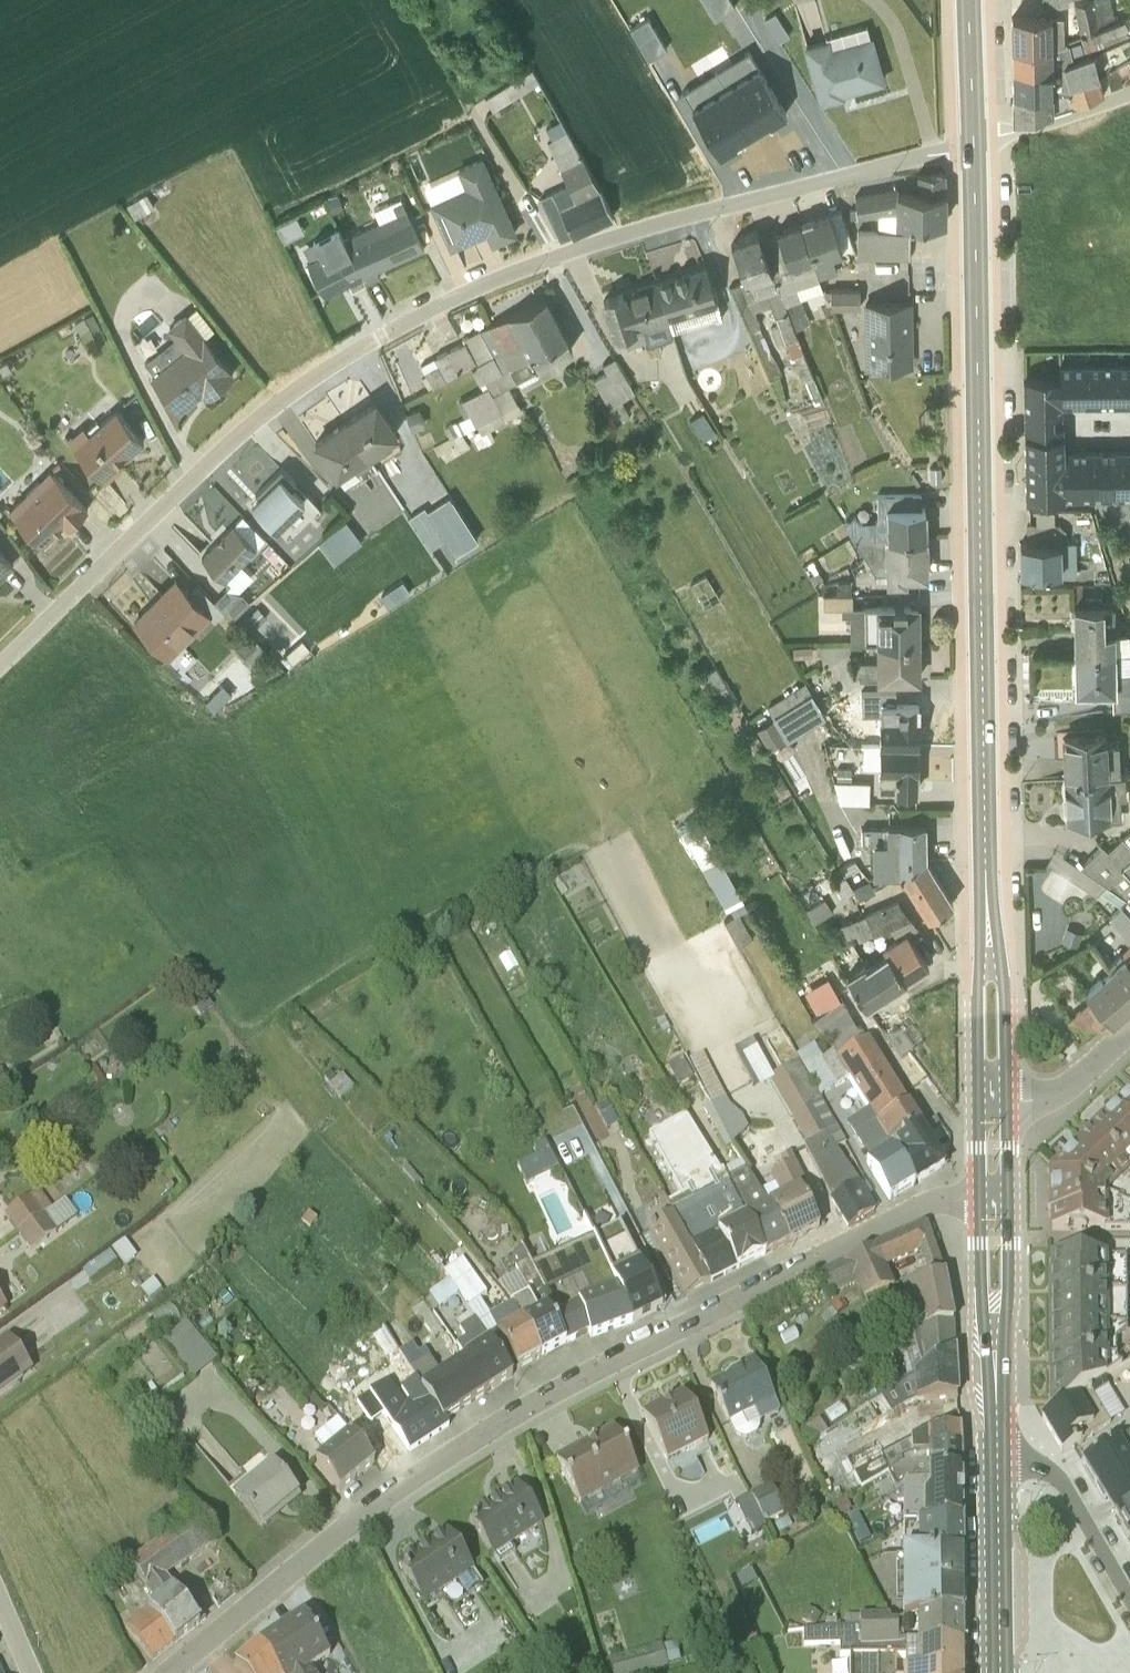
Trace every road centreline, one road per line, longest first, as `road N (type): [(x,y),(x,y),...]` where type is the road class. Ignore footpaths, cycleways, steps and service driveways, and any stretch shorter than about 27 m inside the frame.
road 1 (residential): [(0,662),(238,434),(313,373),(434,306),(585,242),(972,143)]
road 2 (residential): [(165,1672),(434,1463),(592,1368),(924,1203),(978,1199)]
road 3 (primary): [(972,143),(984,881)]
road 4 (primary): [(1005,1107),(1005,987),(984,881)]
road 5 (primary): [(984,881),(976,1107)]
road 6 (primary): [(996,1456),(1000,1672)]
road 7 (residential): [(1129,1598),(1058,1478),(996,1456)]
road 8 (primary): [(978,1199),(983,1348),(995,1391)]
road 9 (primary): [(995,1391),(1007,1198)]
road 10 (residential): [(1129,96),(972,143)]
road 11 (residential): [(1129,1027),(1066,1086),(1005,1107)]
road 12 (primary): [(969,0),(972,143)]

